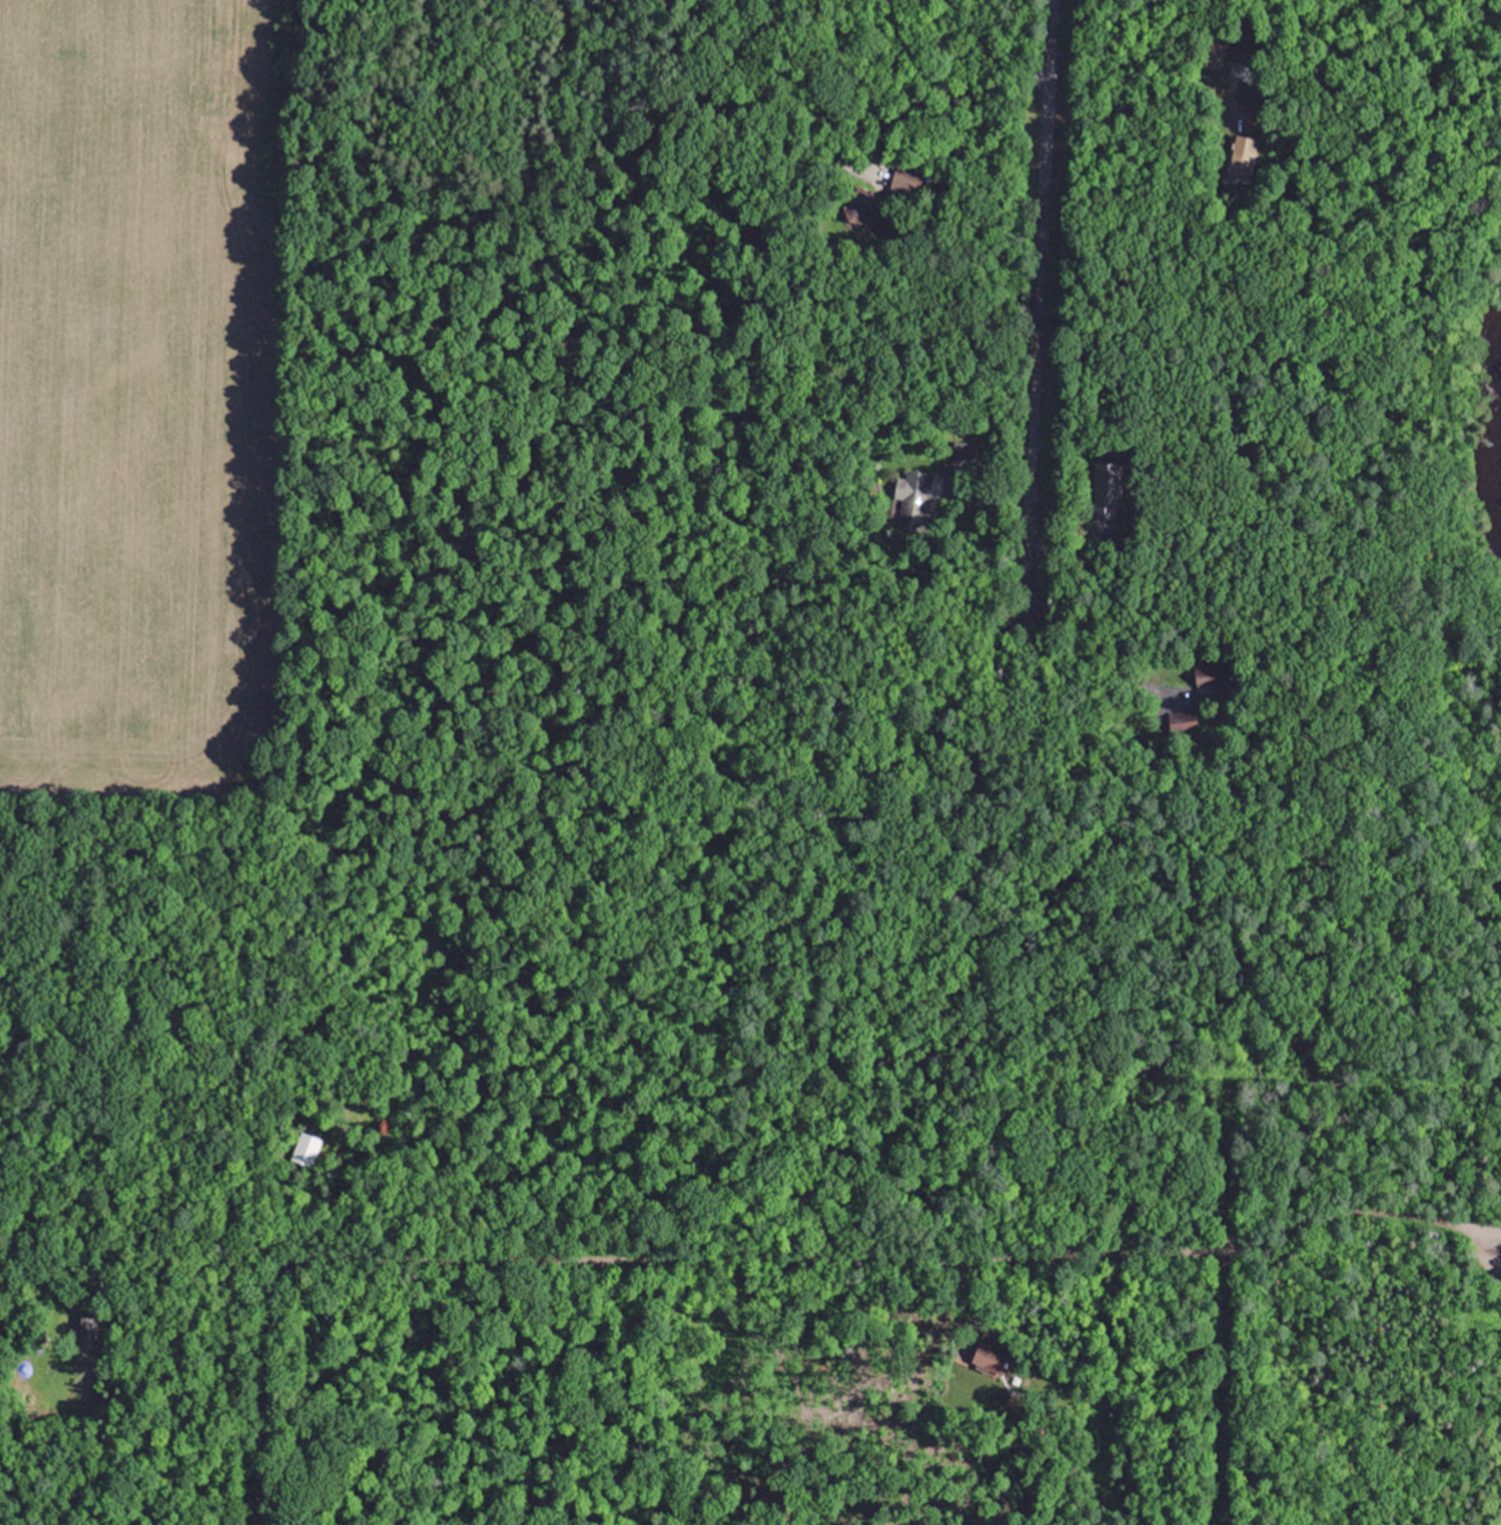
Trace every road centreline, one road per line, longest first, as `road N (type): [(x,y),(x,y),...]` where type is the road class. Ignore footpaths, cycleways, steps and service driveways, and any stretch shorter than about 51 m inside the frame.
road 1 (residential): [(248,1524),(268,1292),(280,1270),(316,1253),(1235,1253),(1348,1207),(1480,1229),(1492,1249)]
road 2 (residential): [(1022,612),(1056,0)]

